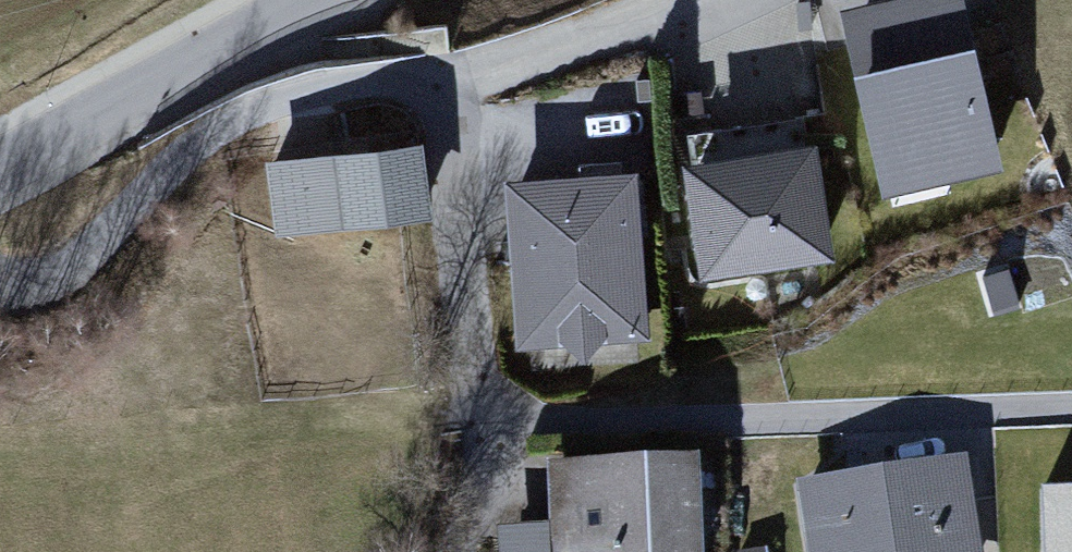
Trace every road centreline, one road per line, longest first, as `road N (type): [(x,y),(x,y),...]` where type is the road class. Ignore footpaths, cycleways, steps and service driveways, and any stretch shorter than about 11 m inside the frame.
road 1 (residential): [(0,265),(87,262),(207,135),(450,71),(483,245),(500,434),(461,551)]
road 2 (residential): [(331,0),(0,180)]
road 3 (track): [(453,86),(674,0)]

